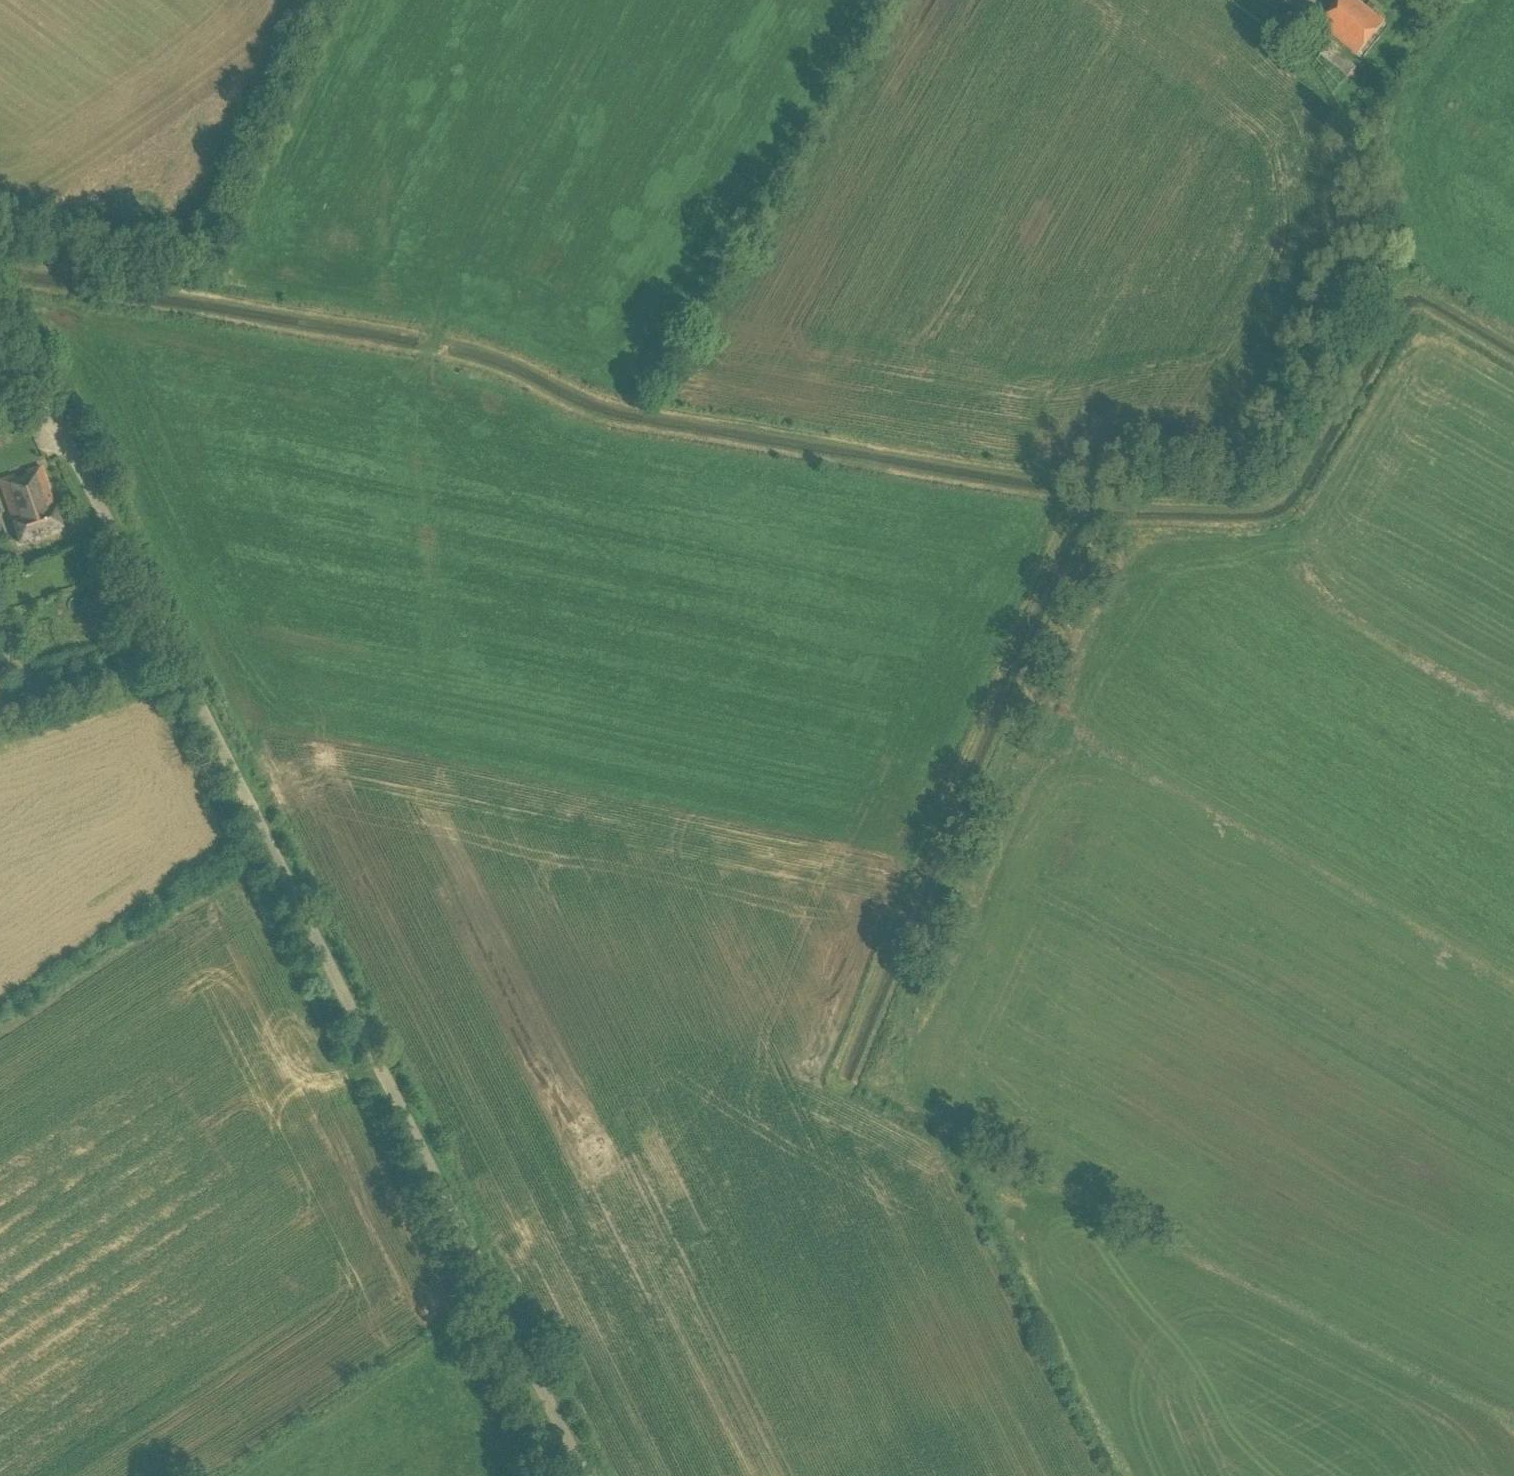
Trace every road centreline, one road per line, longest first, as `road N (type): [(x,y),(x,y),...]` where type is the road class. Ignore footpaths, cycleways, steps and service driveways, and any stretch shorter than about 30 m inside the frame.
road 1 (unclassified): [(581,1475),(0,312)]

